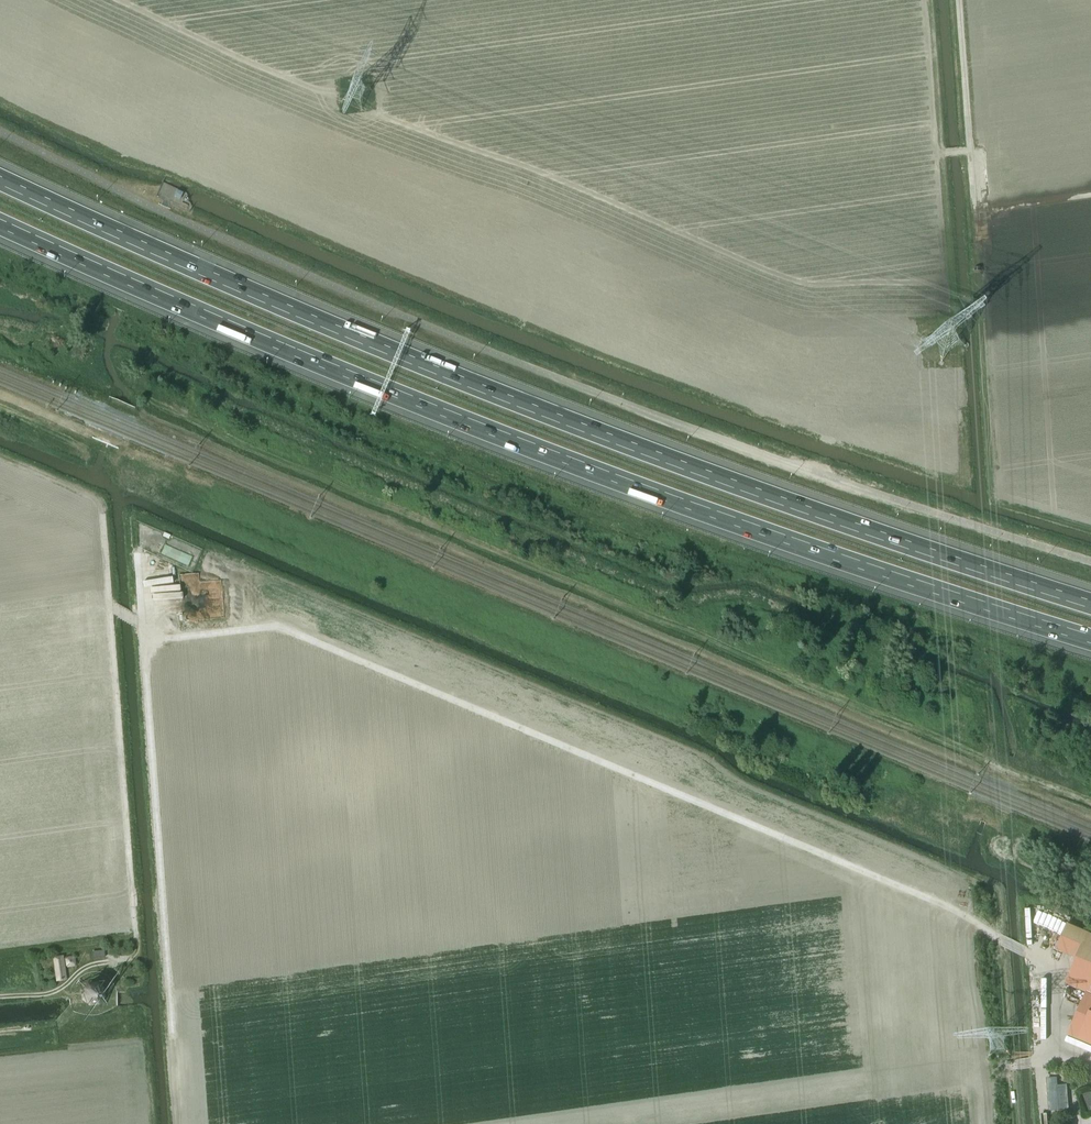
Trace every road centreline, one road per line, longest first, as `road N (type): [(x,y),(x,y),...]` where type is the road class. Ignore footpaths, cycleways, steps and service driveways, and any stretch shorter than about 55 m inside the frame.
road 1 (motorway): [(1090,600),(509,395),(0,176)]
road 2 (motorway): [(0,227),(540,454),(1090,643)]
road 3 (track): [(1090,1054),(1057,1034),(1042,967),(962,913),(278,626),(145,640)]
road 4 (track): [(1090,803),(138,403)]
road 5 (track): [(102,517),(137,947),(132,957),(83,968),(55,991),(0,996)]
road 6 (track): [(182,1123),(138,561)]
road 7 (track): [(1090,1057),(609,1123)]

